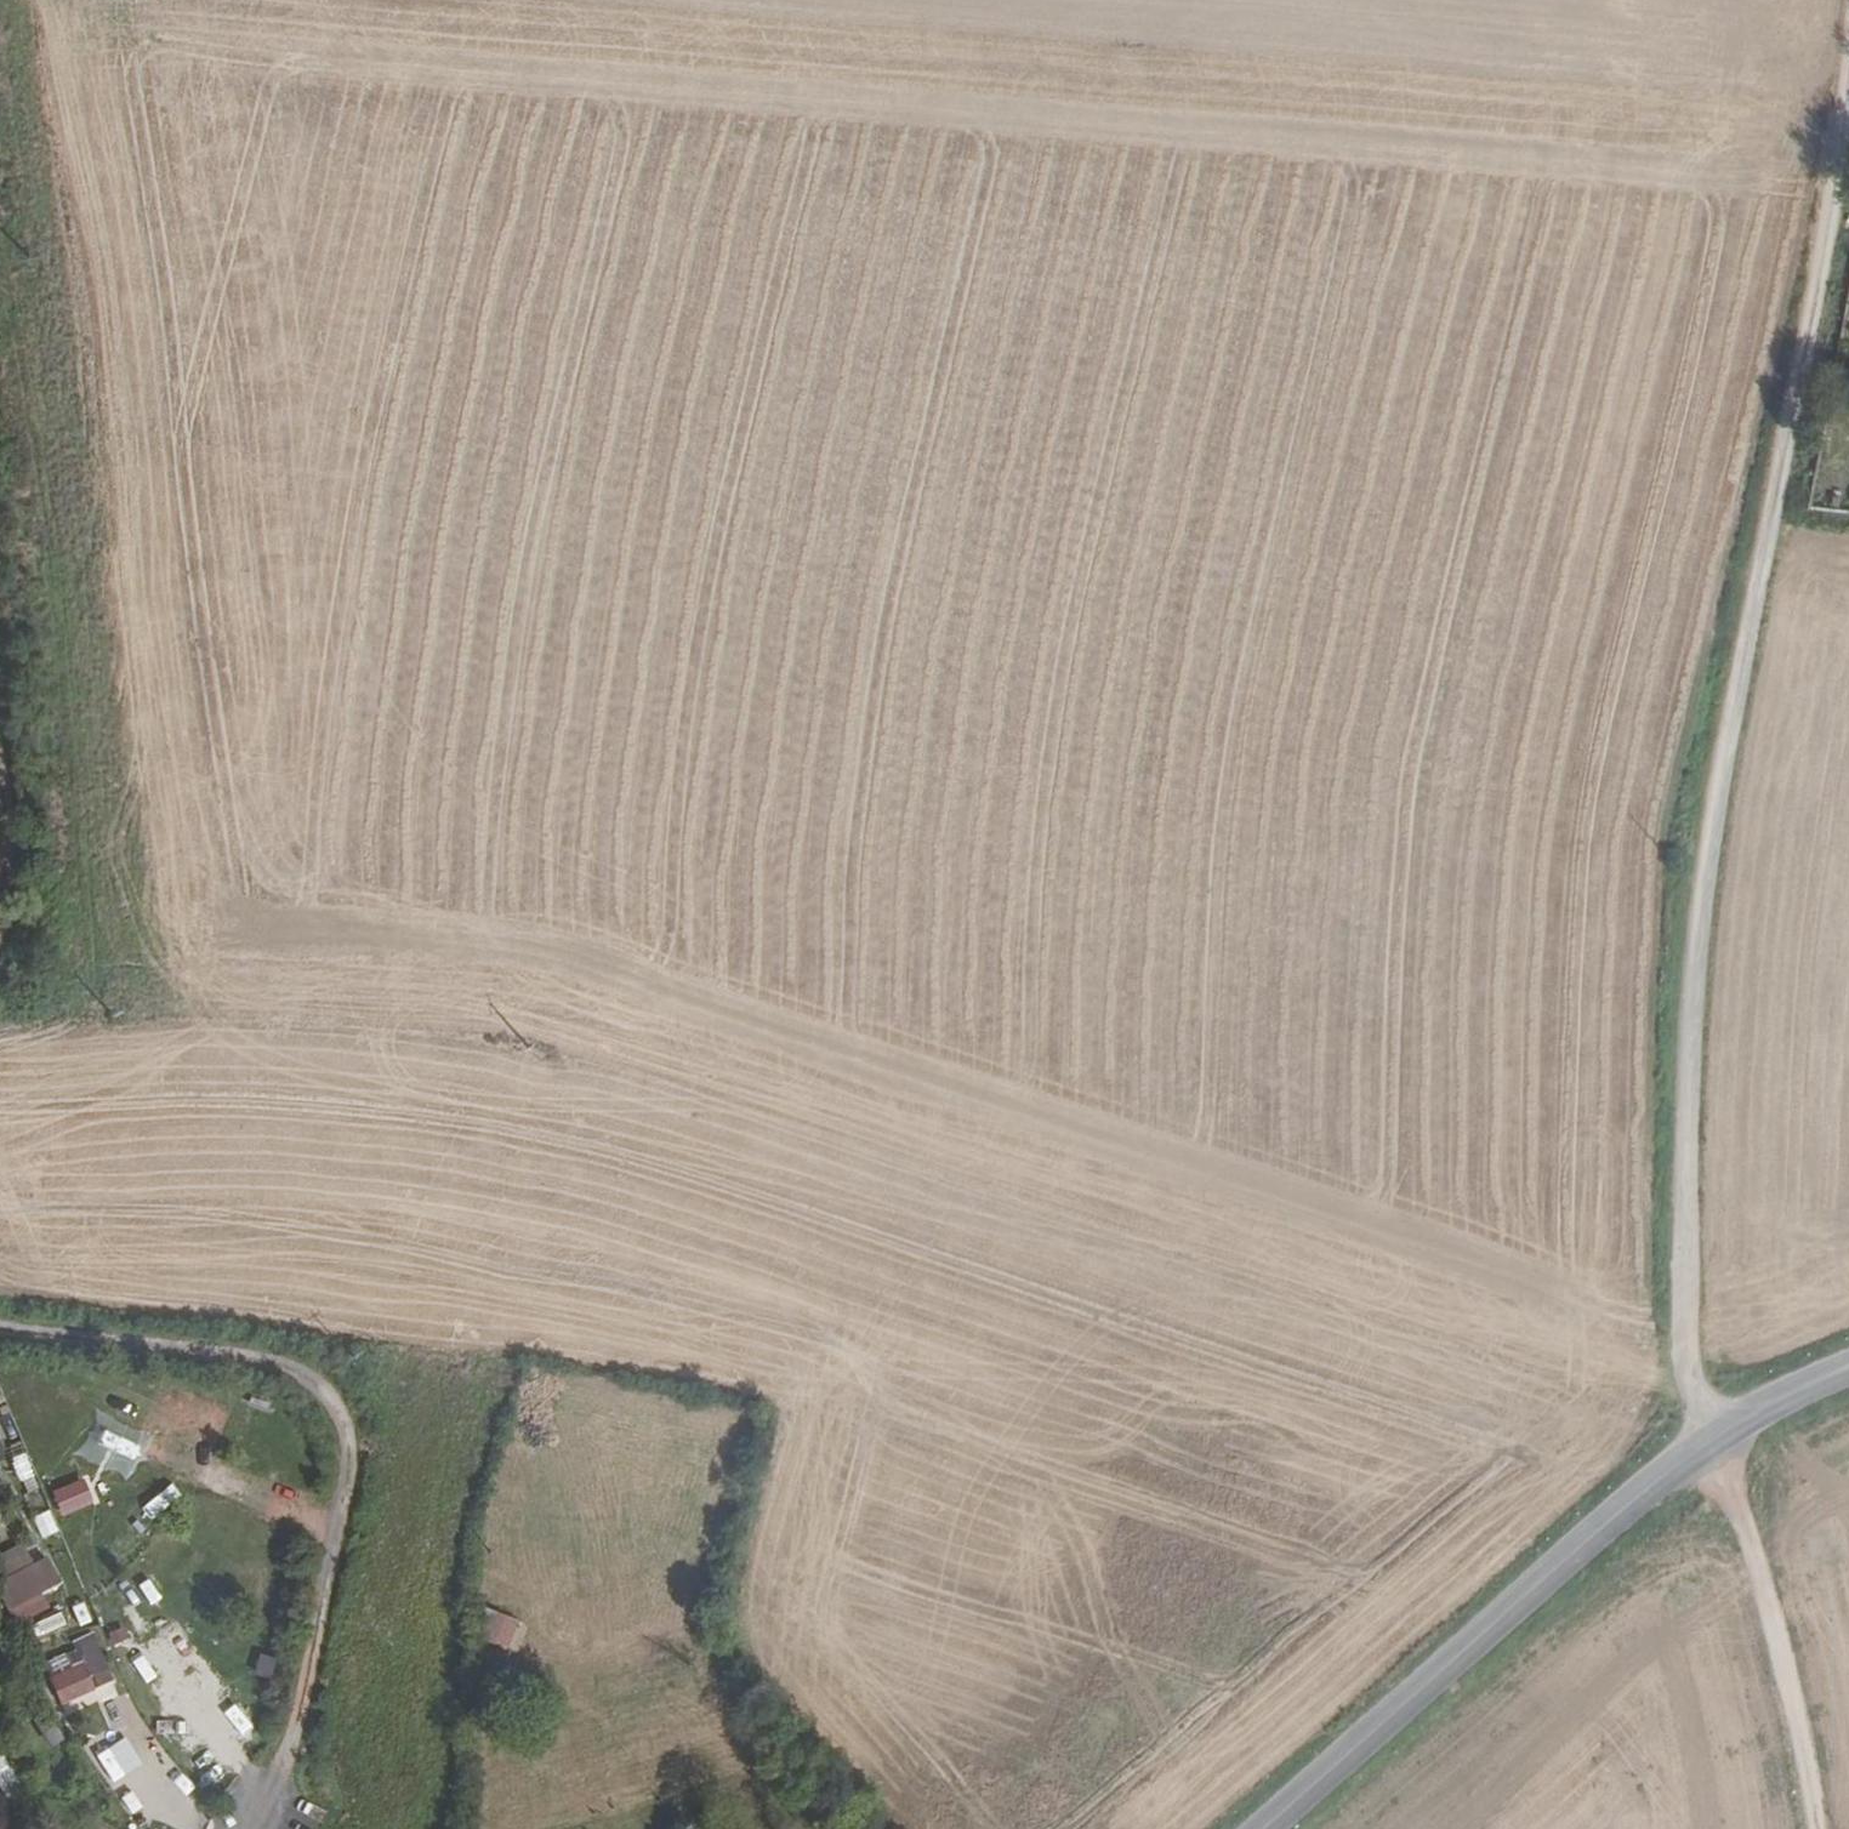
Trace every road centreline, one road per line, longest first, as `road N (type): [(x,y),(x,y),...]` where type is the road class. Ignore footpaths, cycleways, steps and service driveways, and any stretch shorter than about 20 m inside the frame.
road 1 (residential): [(1717,1434),(1690,1389),(1684,1315),(1688,929),(1834,201),(1848,81)]
road 2 (secondary): [(1717,1434),(1623,1504),(1262,1828)]
road 3 (track): [(1717,1434),(1794,1700),(1816,1828)]
road 4 (secondary): [(1848,1370),(1717,1434)]

